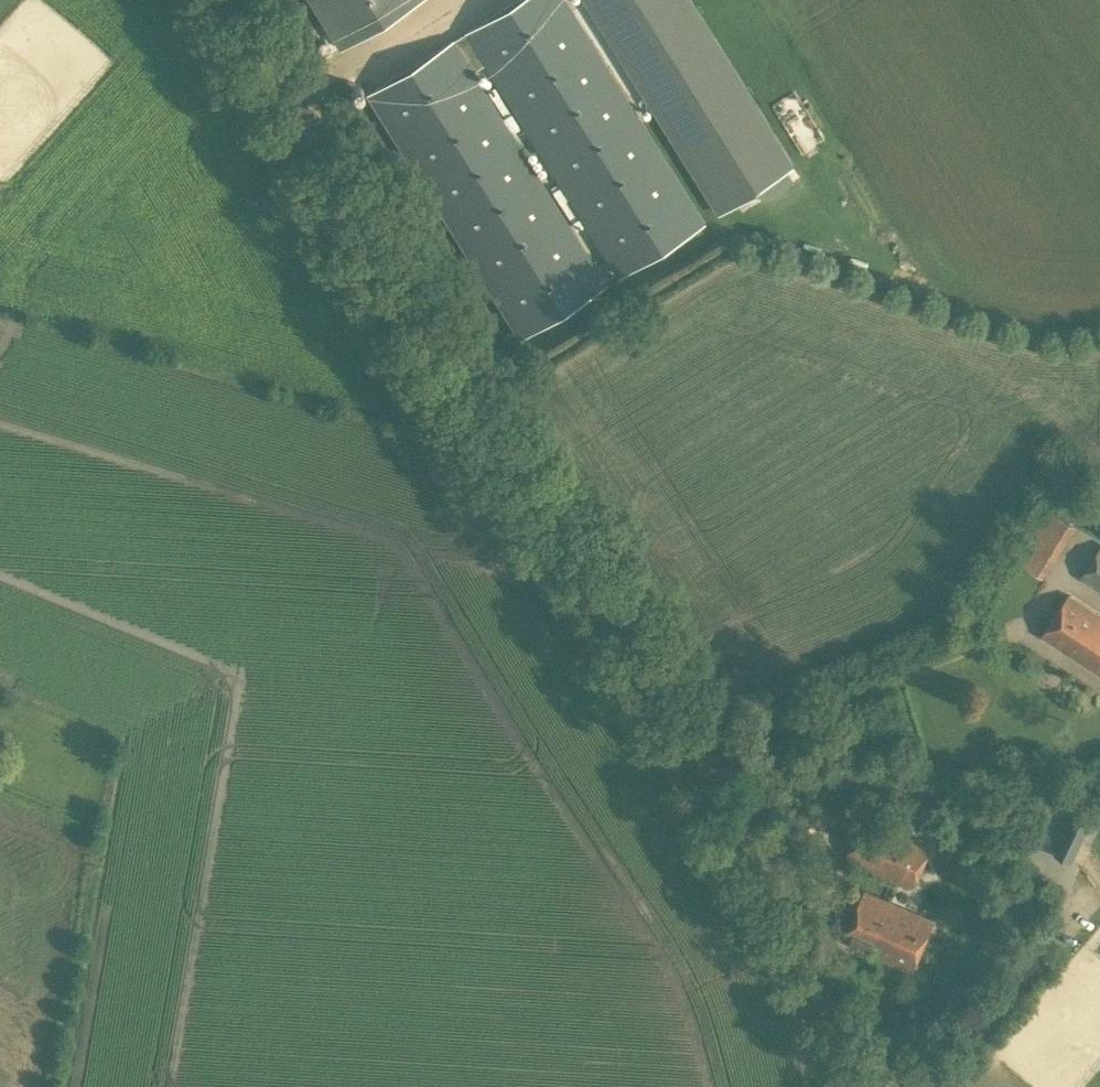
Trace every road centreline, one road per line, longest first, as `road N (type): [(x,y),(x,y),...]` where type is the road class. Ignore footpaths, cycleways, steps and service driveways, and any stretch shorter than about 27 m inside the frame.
road 1 (unclassified): [(849,1086),(823,969),(779,872),(539,458),(237,0)]

